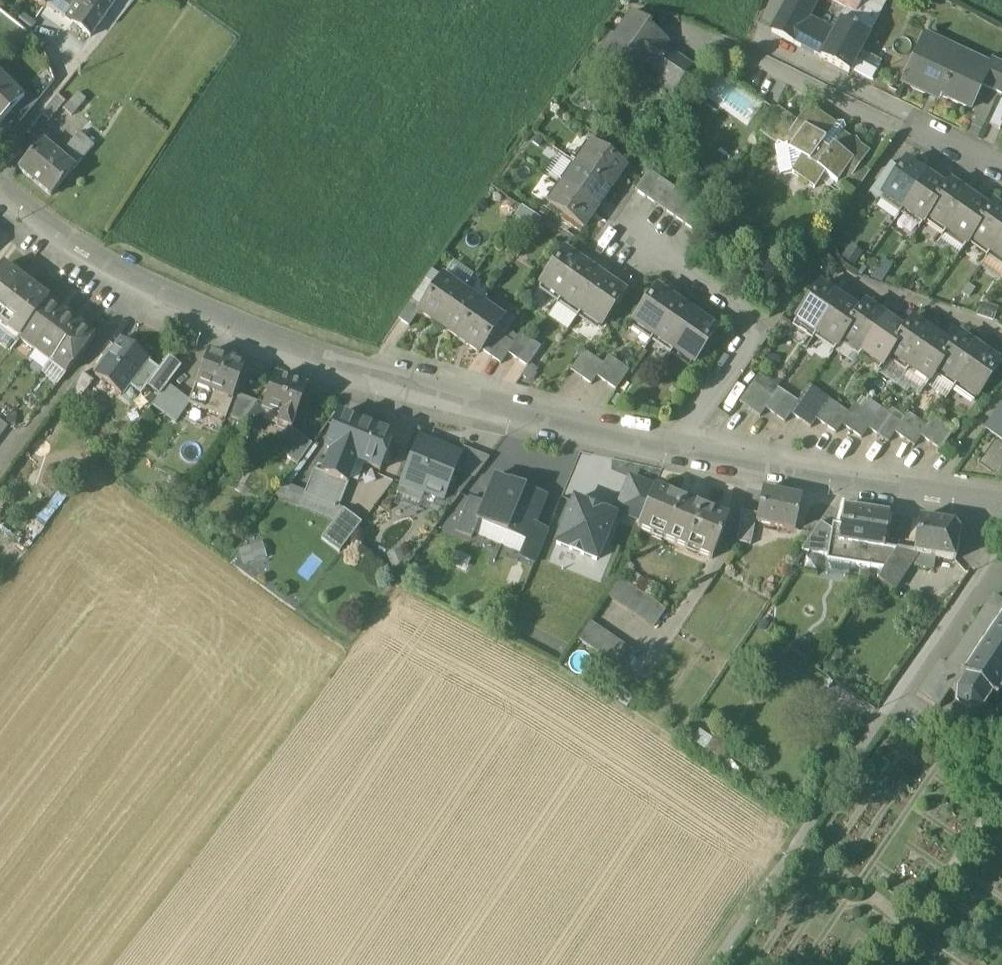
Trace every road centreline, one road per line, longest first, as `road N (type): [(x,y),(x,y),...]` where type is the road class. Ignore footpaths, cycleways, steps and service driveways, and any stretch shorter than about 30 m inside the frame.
road 1 (tertiary): [(679,450),(354,378),(204,326),(80,262),(0,192)]
road 2 (track): [(1001,545),(715,964)]
road 3 (tertiary): [(1001,508),(838,486),(679,450)]
road 4 (residential): [(679,450),(764,331),(642,241)]

